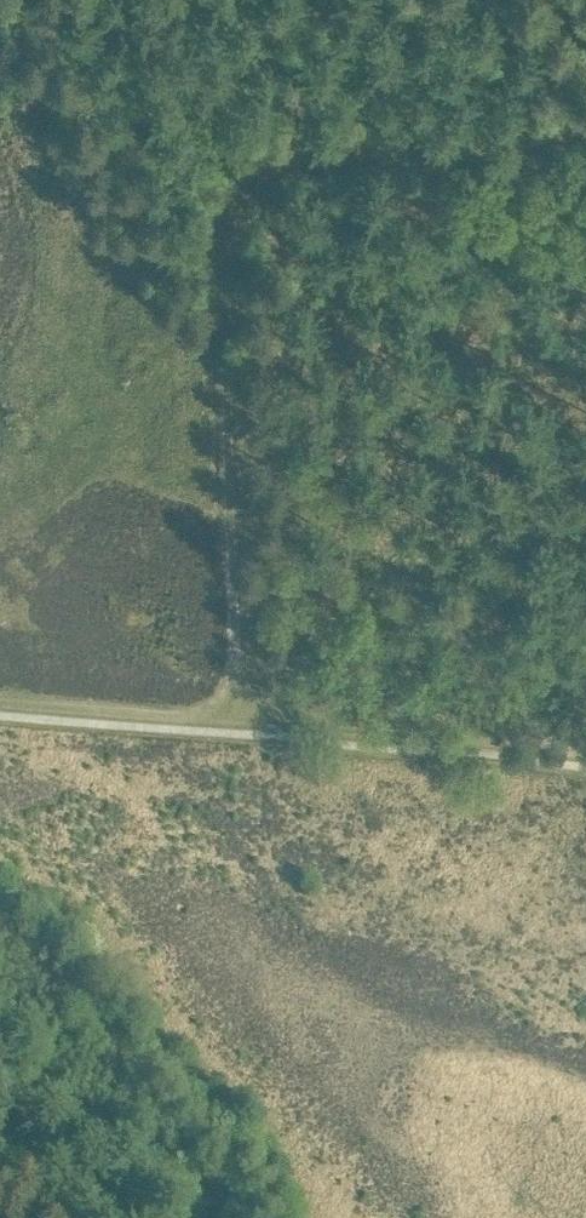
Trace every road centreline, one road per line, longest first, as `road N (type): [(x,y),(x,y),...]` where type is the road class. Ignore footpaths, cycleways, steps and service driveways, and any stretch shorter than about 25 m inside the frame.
road 1 (track): [(236,738),(227,271),(238,208),(259,174),(289,152),(327,144),(527,163),(585,144)]
road 2 (track): [(585,753),(0,702)]

